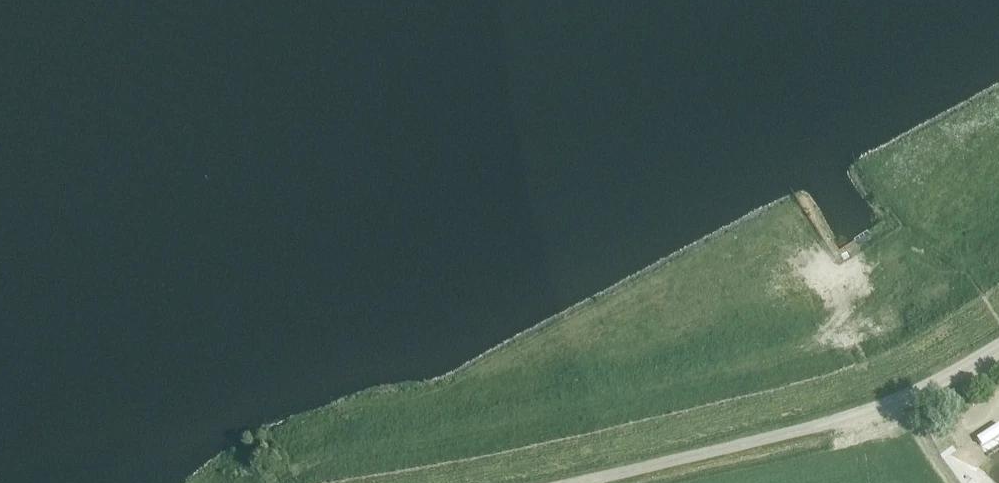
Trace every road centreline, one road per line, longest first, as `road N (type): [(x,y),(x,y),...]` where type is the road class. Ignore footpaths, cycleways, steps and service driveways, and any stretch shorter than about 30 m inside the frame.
road 1 (unclassified): [(595,482),(883,406),(998,346)]

